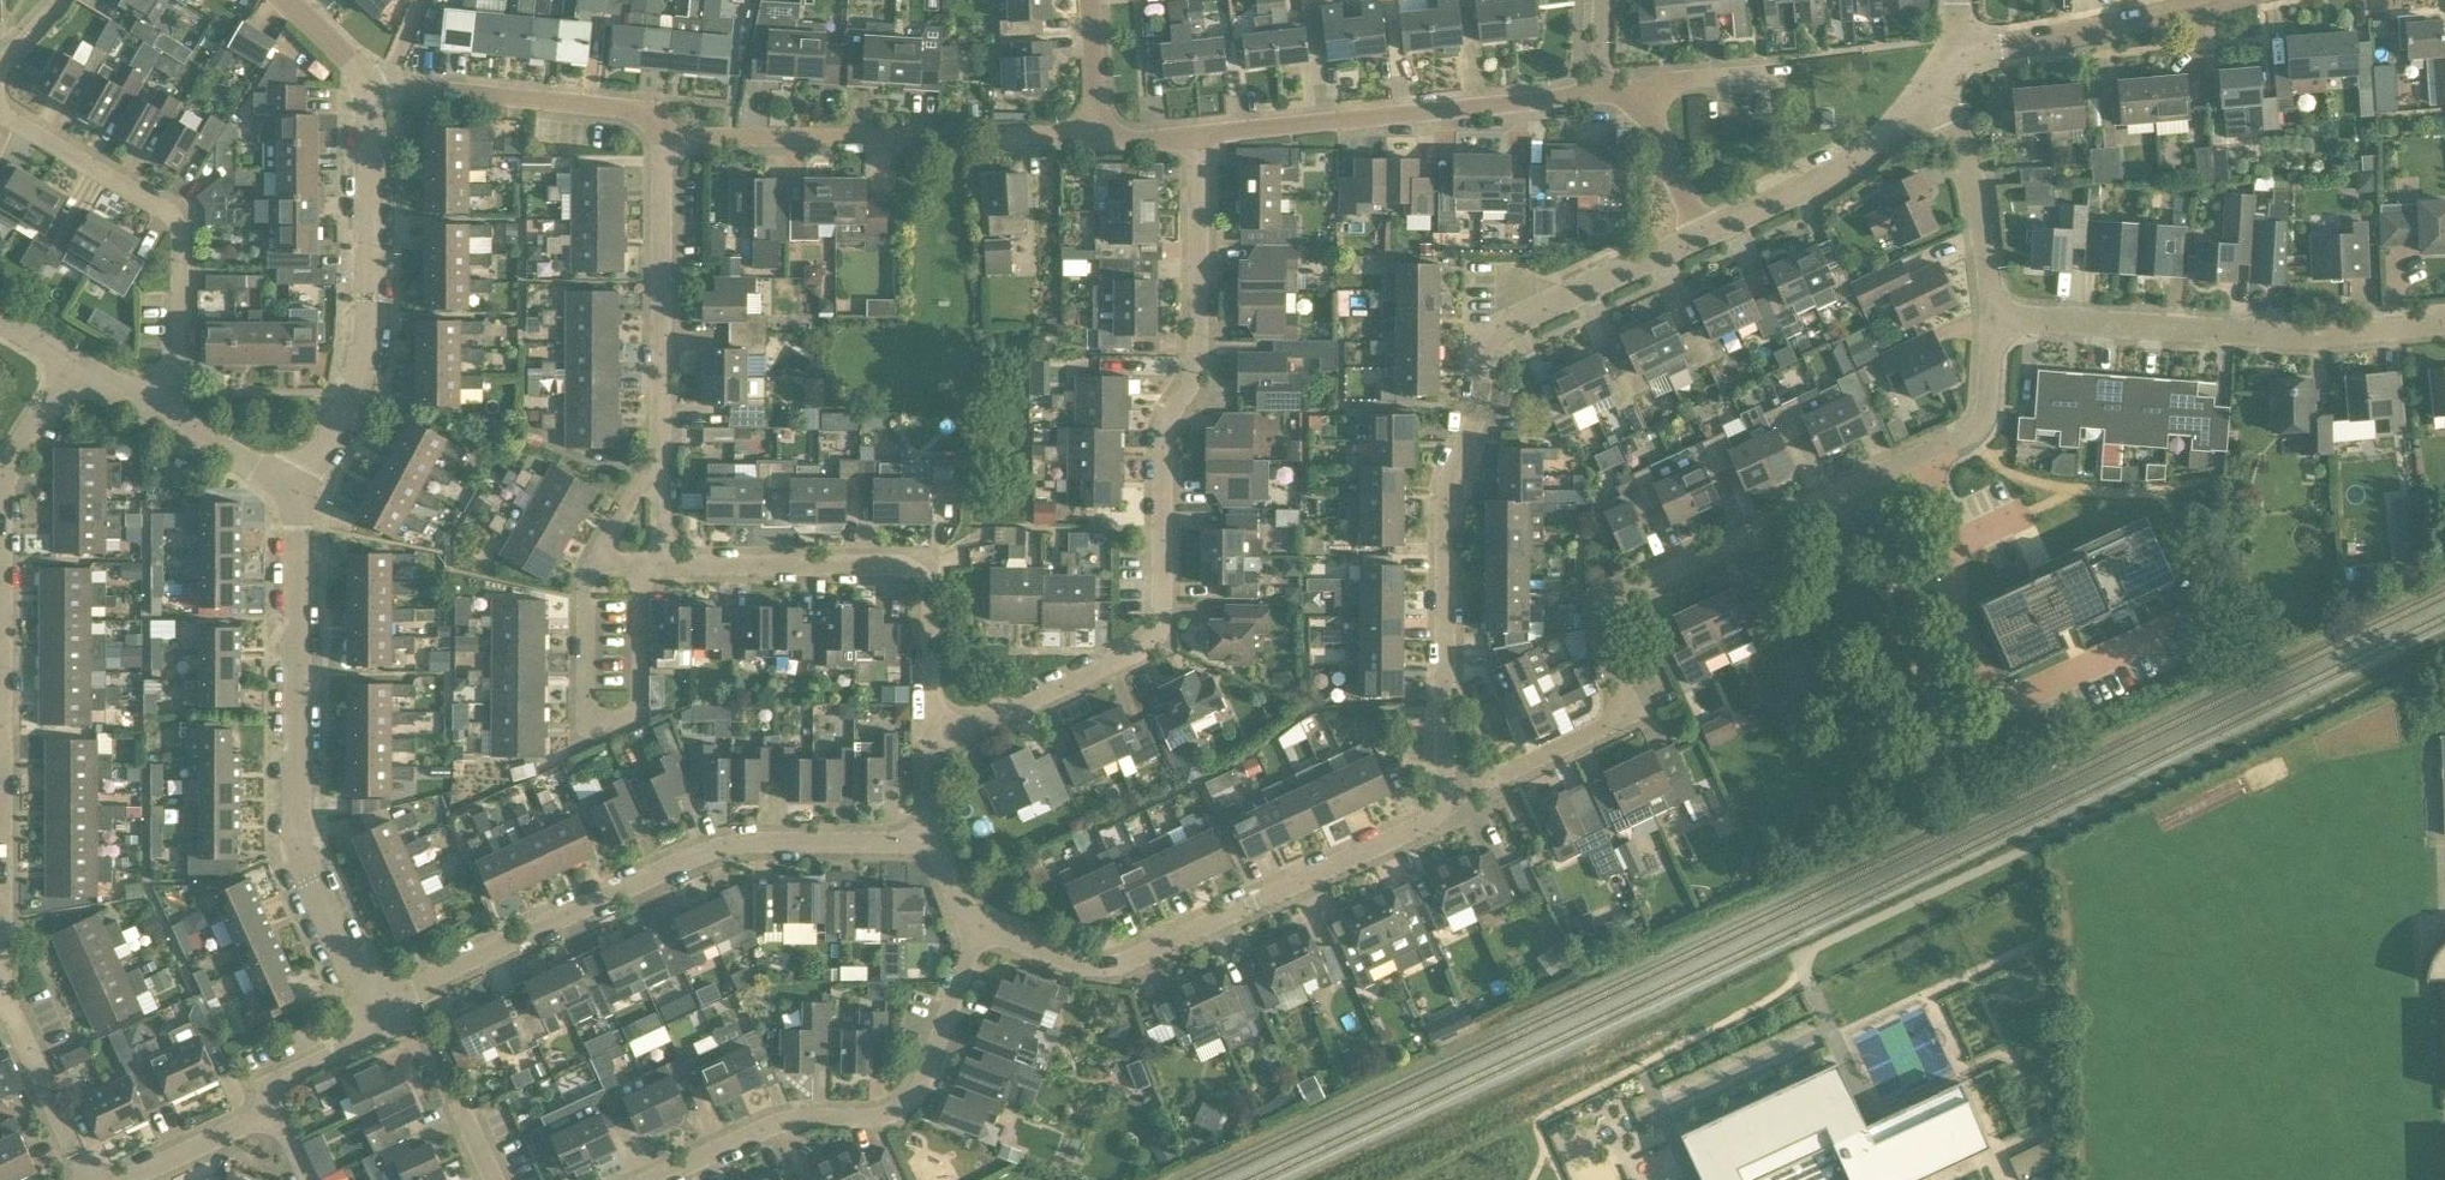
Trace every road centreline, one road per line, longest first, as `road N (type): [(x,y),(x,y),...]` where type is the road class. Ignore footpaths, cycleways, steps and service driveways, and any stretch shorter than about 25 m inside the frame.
road 1 (residential): [(1450,804),(1621,708),(1607,635),(1617,600),(1964,440),(1981,425),(1996,321)]
road 2 (residential): [(933,733),(1135,647),(1154,631),(1164,599),(1166,465),(1204,353),(1211,305),(1202,107)]
road 3 (residential): [(1702,225),(1485,336),(1477,404),(1448,478),(1450,804)]
road 4 (residential): [(395,1002),(697,855),(803,832),(930,833)]
road 5 (residential): [(395,1002),(361,985),(324,891),(307,800),(292,492)]
road 6 (residential): [(1450,804),(1141,957),(1085,952),(978,915)]
road 7 (residential): [(654,1179),(815,1111),(876,1113),(908,1096),(928,1066),(978,915)]
road 8 (residential): [(933,733),(933,596),(924,559),(648,551)]
road 9 (residential): [(2444,326),(2315,337),(1996,321)]
road 10 (residential): [(292,492),(369,377),(385,334),(388,74)]
road 11 (residential): [(638,524),(657,487),(663,438),(663,107)]
road 12 (residential): [(154,408),(184,356),(181,217),(0,109)]
road 13 (residential): [(1202,107),(1331,106),(1595,82)]
road 14 (residential): [(648,551),(646,679),(623,706),(603,706),(593,696),(592,589),(602,551),(638,524)]
road 15 (residential): [(1938,73),(1877,139),(1702,225)]
road 16 (residential): [(942,119),(733,117),(663,107)]
road 17 (residential): [(663,107),(388,74)]
road 18 (residential): [(3,992),(0,728)]
road 19 (residential): [(1957,52),(2212,0)]
road 20 (residential): [(1996,321),(1976,166),(1938,73)]
road 21 (residential): [(0,728),(3,473)]
road 22 (residential): [(83,1179),(3,992)]
road 23 (residential): [(489,1179),(420,1035),(395,1002)]
road 24 (residential): [(274,1109),(268,1086),(362,1039),(395,1002)]
road 25 (residential): [(117,1179),(274,1109)]
road 26 (residential): [(292,492),(154,408)]
road 27 (residential): [(1702,225),(1668,166),(1644,81)]
road 28 (residential): [(1644,81),(1785,67)]
road 29 (residential): [(3,473),(76,363)]

